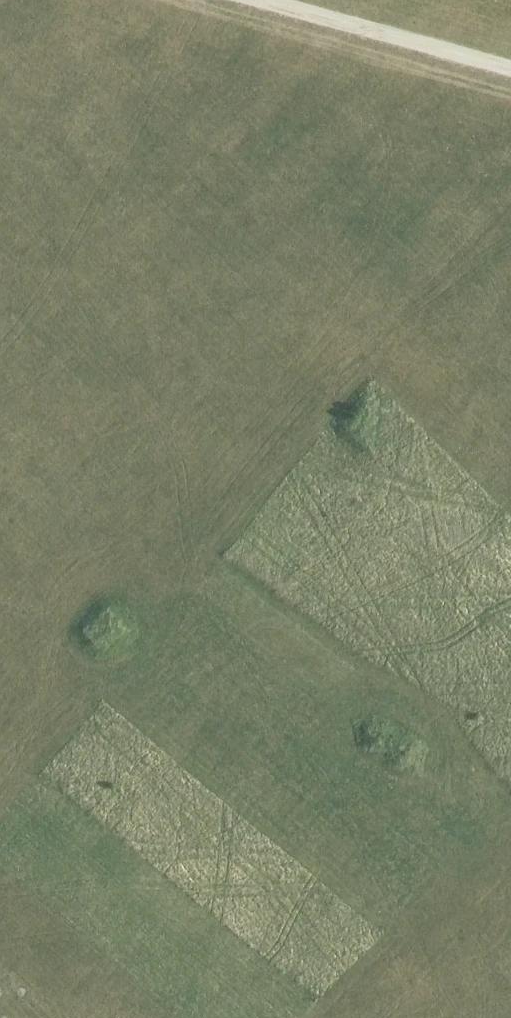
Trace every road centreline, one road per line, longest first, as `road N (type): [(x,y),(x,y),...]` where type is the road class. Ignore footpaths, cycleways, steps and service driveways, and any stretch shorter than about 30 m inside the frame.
road 1 (track): [(510,71),(262,0)]

